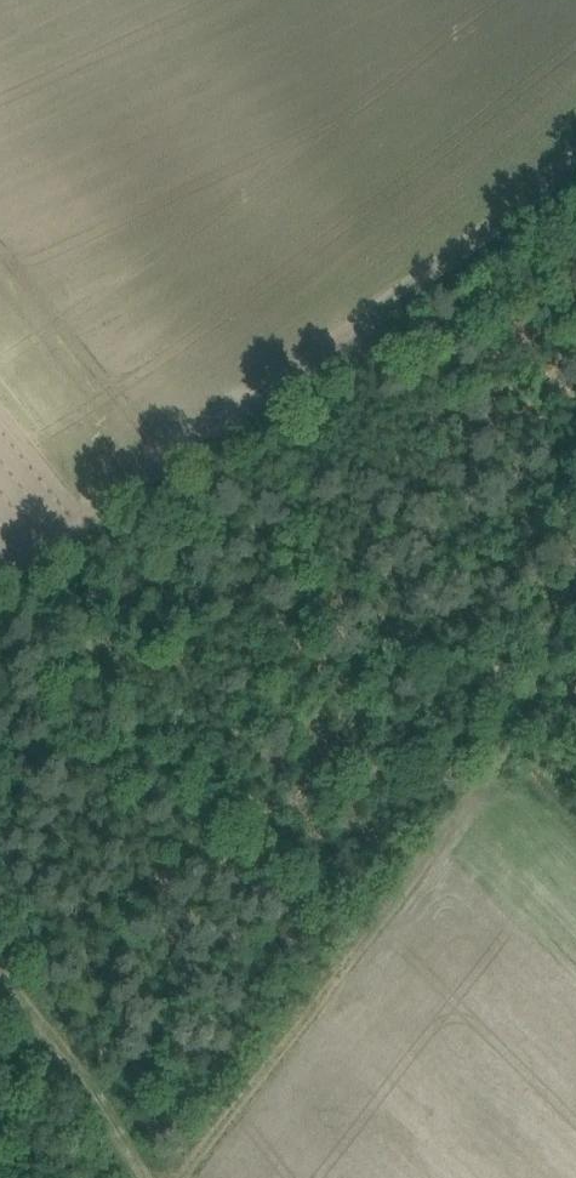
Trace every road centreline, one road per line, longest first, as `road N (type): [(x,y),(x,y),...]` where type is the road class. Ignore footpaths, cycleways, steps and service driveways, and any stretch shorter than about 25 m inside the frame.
road 1 (track): [(133,1177),(129,1153),(0,982)]

